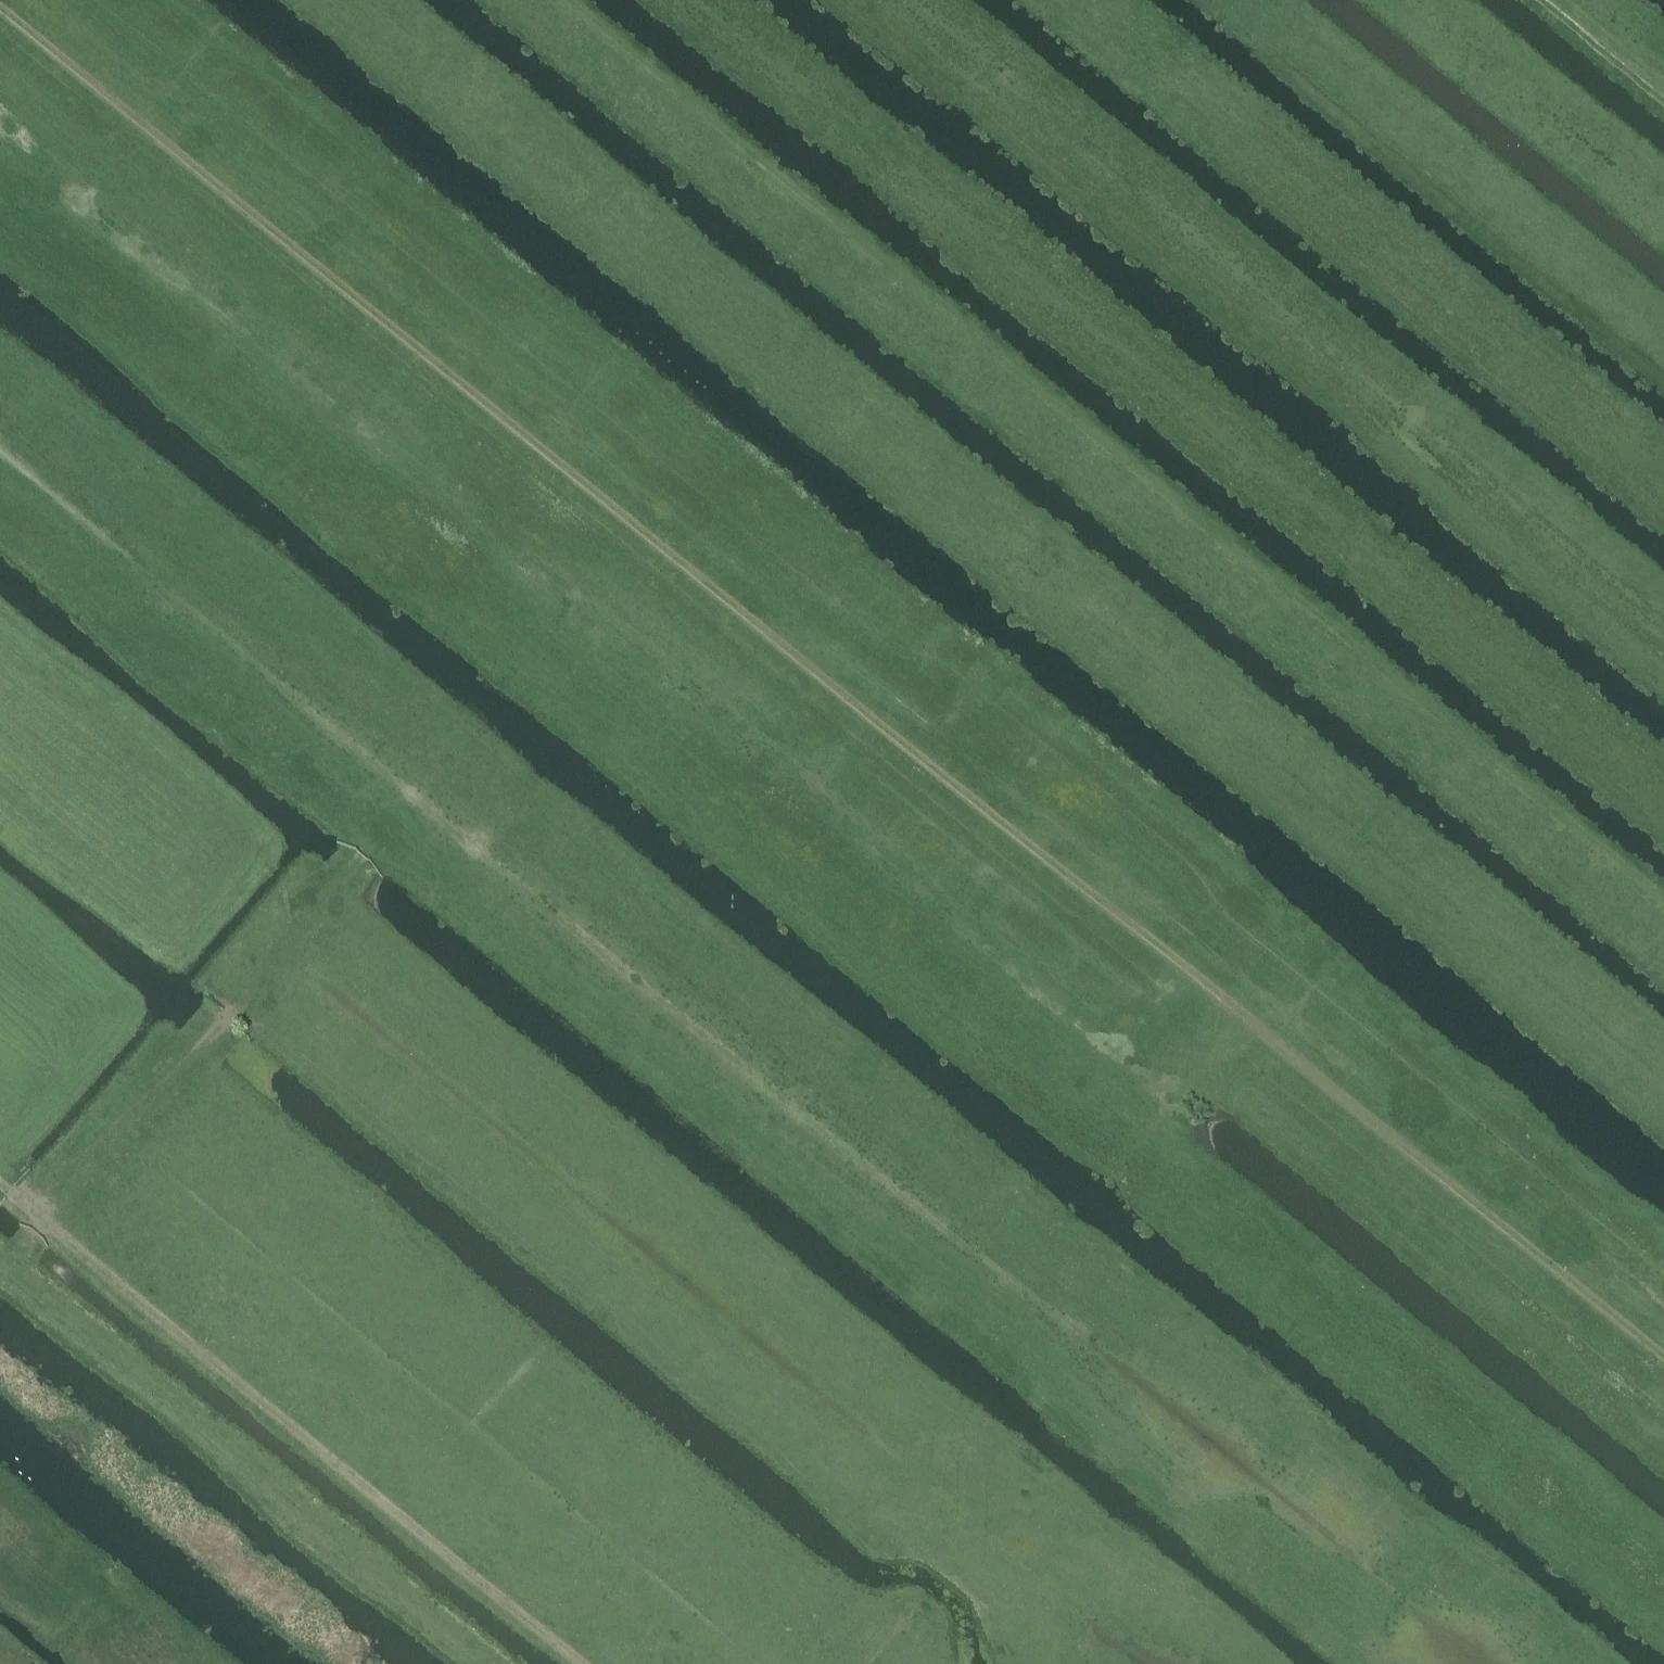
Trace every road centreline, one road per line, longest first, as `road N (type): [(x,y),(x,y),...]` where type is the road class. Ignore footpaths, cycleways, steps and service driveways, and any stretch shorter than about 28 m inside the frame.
road 1 (track): [(1663,1357),(3,0)]
road 2 (track): [(584,1663),(0,1180)]
road 3 (track): [(1663,101),(1542,0)]

